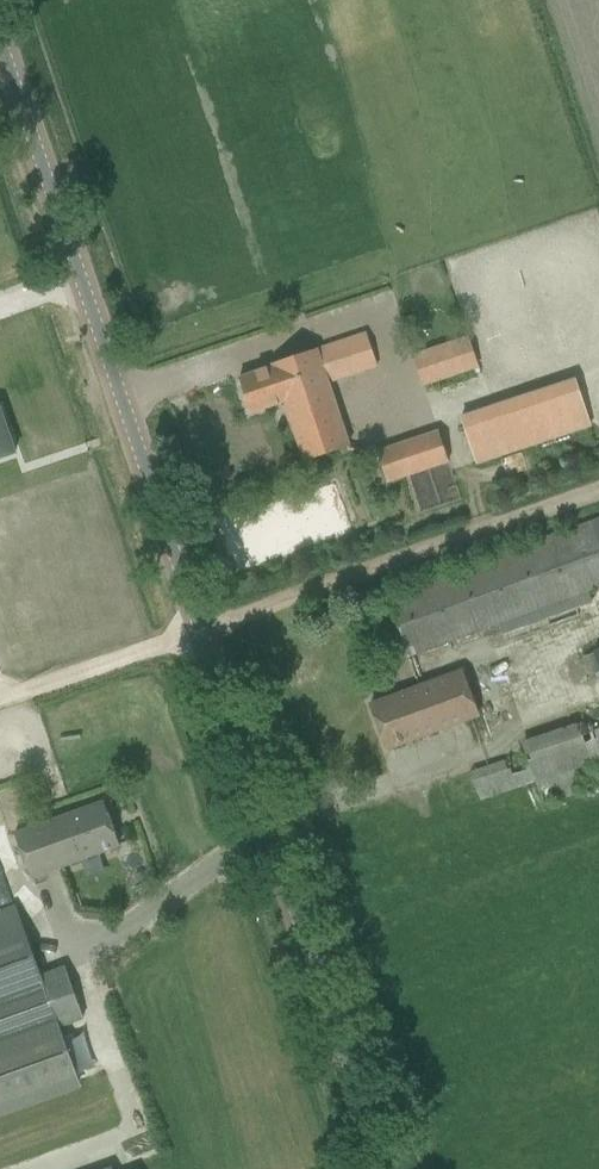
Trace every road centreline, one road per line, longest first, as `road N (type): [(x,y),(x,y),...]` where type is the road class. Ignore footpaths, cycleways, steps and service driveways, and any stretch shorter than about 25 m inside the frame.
road 1 (tertiary): [(384,1168),(0,39)]
road 2 (track): [(598,490),(0,702)]

